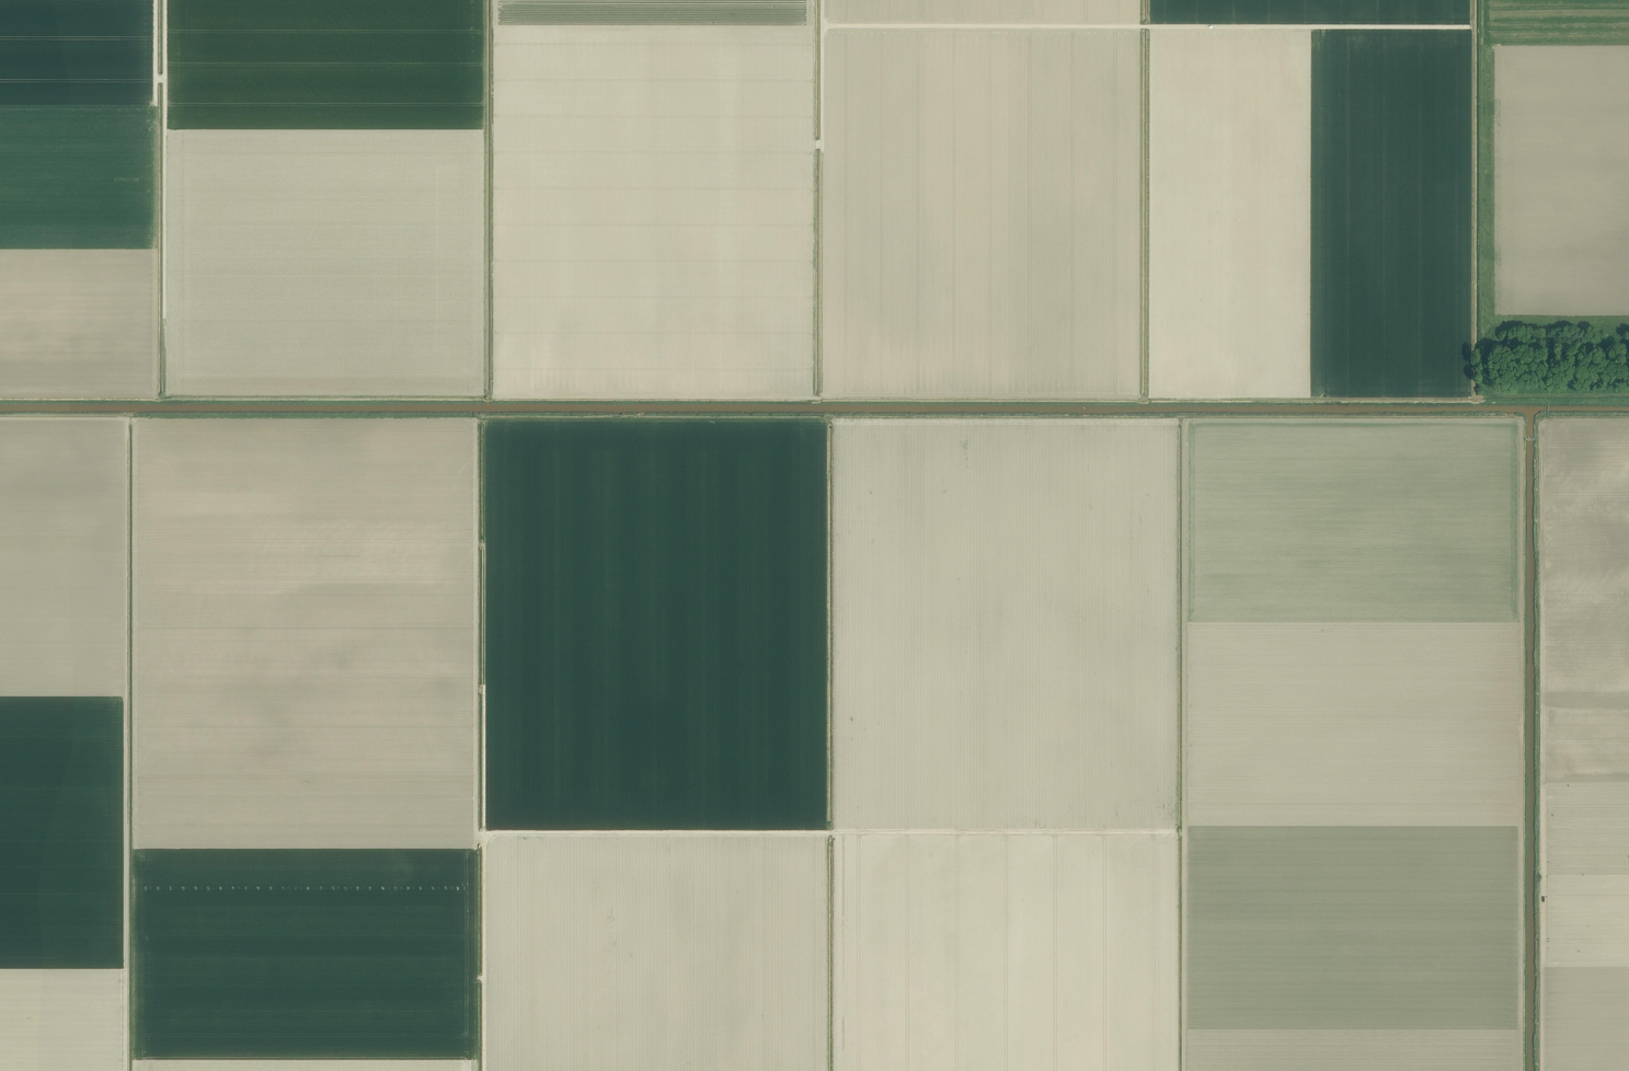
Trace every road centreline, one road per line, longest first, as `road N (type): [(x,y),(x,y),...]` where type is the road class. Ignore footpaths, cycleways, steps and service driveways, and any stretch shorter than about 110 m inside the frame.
road 1 (track): [(1482,333),(1489,398),(1628,399)]

